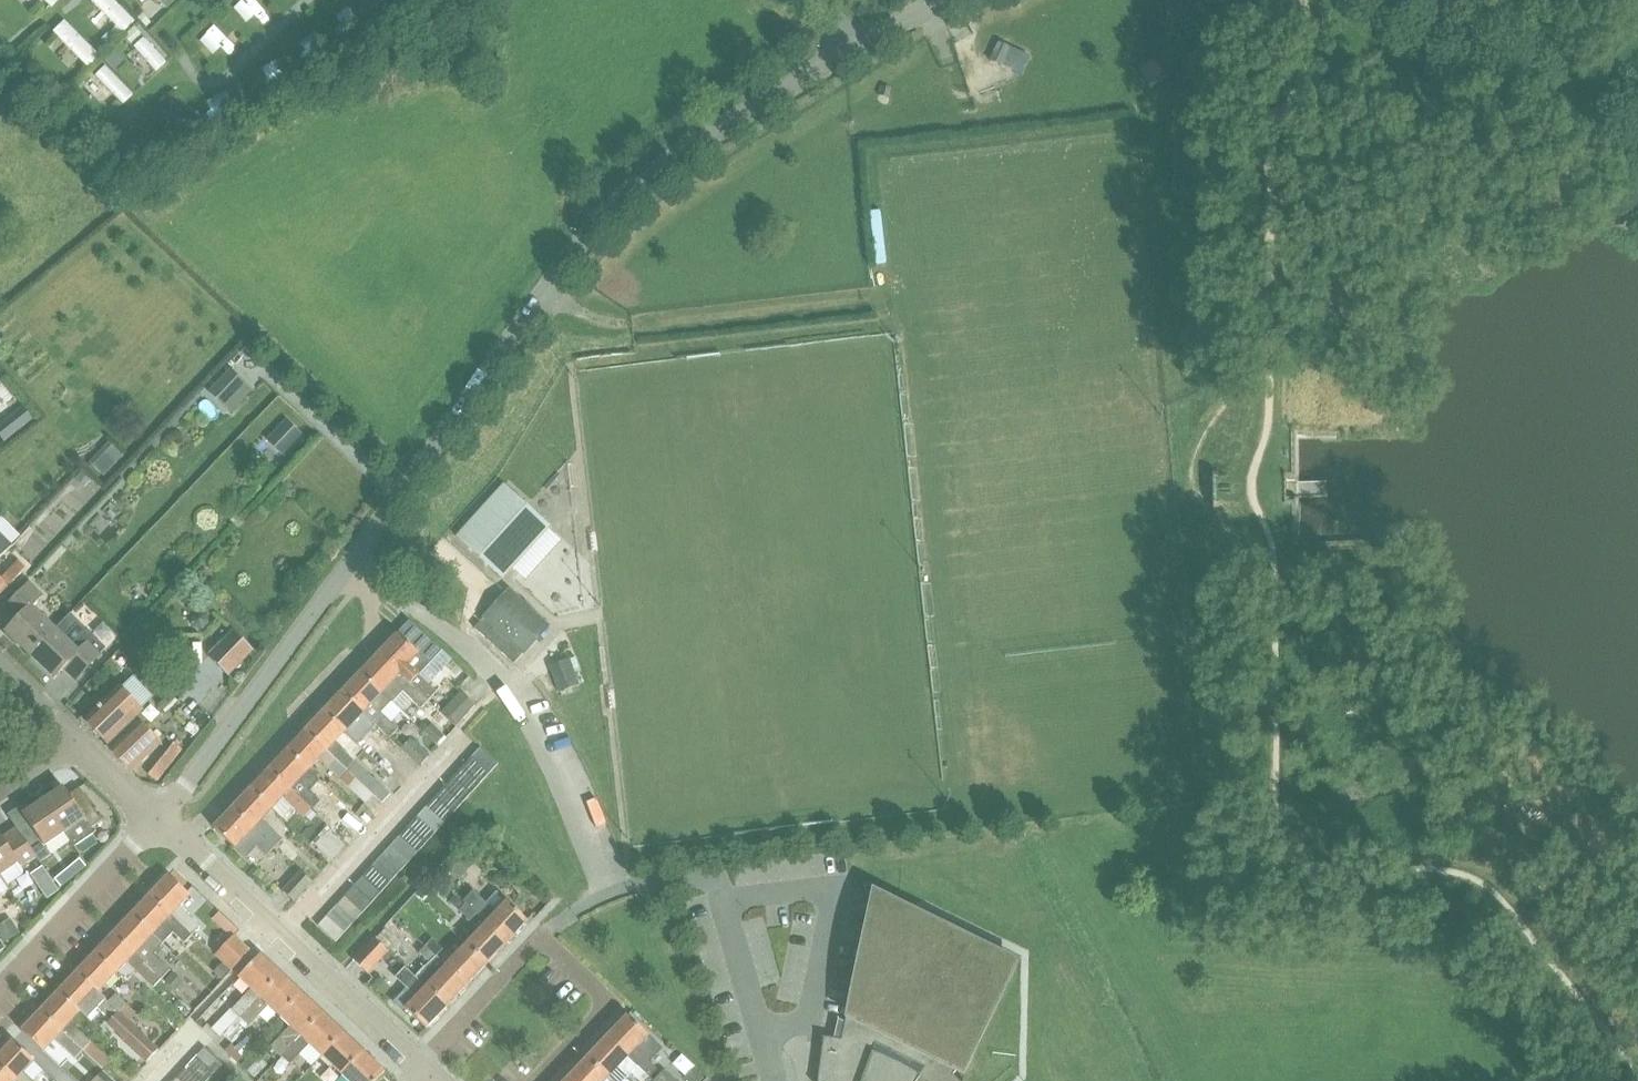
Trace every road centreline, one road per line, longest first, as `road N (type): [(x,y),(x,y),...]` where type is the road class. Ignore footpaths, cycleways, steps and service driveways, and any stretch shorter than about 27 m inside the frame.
road 1 (residential): [(350,560),(604,216),(659,166),(854,45)]
road 2 (residential): [(608,892),(551,751),(503,676),(373,591)]
road 3 (residential): [(425,1066),(181,845)]
road 4 (residential): [(181,845),(367,643),(373,591)]
road 5 (residential): [(155,820),(350,560)]
road 6 (residential): [(720,900),(814,889),(832,904),(809,1022),(760,1033)]
road 7 (residential): [(1637,164),(1403,0)]
road 8 (residential): [(0,989),(155,820)]
road 9 (residential): [(540,1080),(604,1006),(538,935)]
road 10 (residential): [(538,935),(431,1046),(425,1066)]
road 11 (residential): [(760,1033),(720,900)]
road 12 (residential): [(720,900),(706,878),(694,876),(608,892)]

